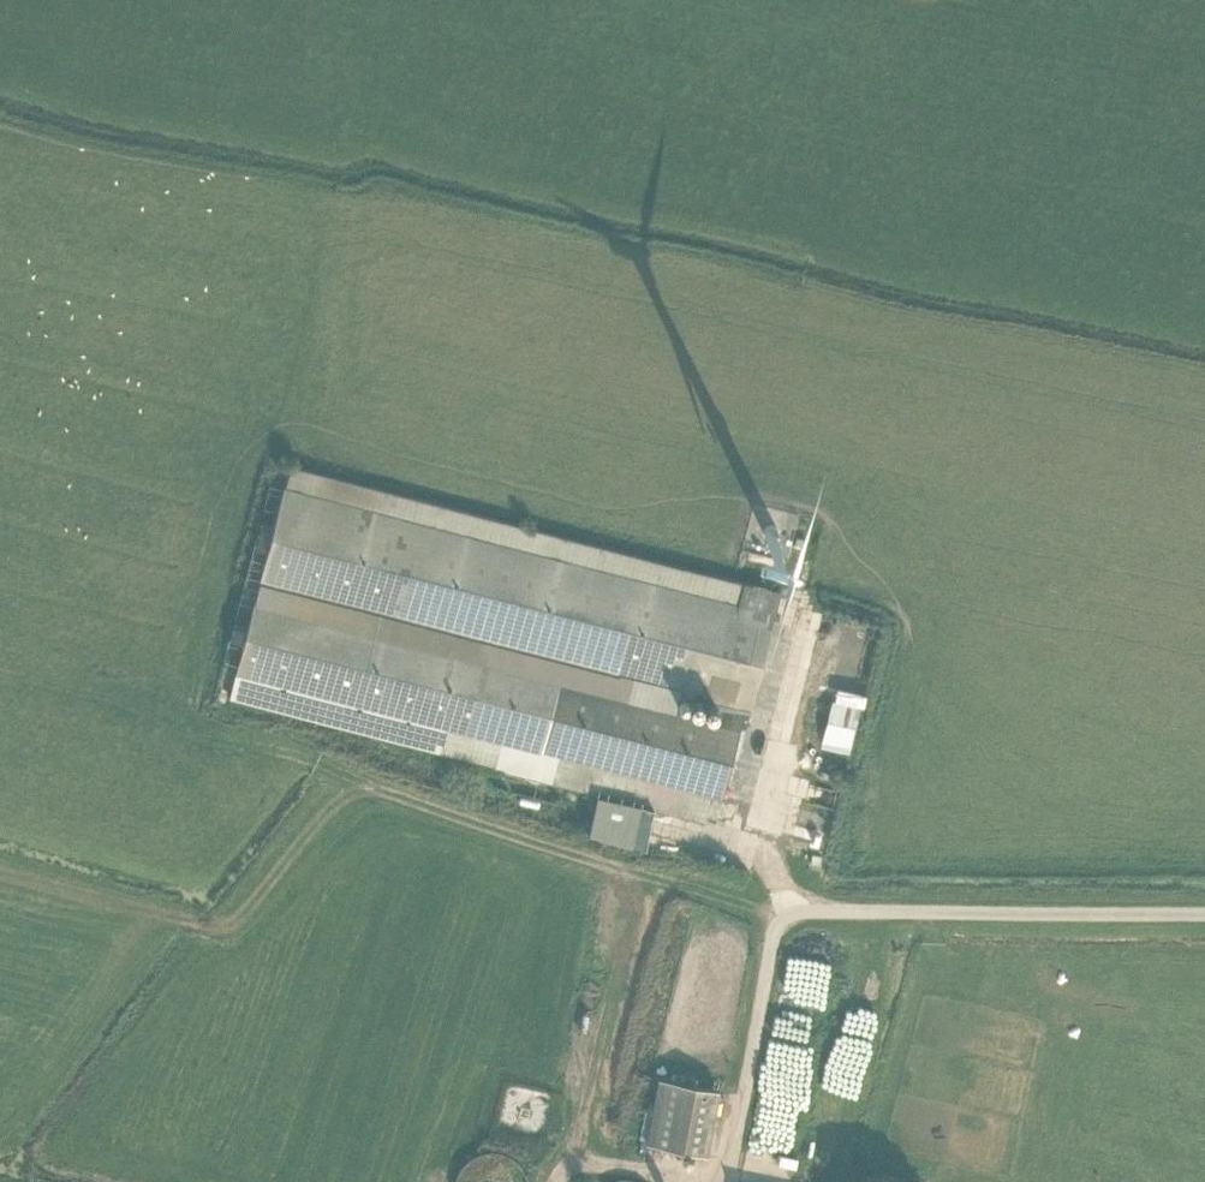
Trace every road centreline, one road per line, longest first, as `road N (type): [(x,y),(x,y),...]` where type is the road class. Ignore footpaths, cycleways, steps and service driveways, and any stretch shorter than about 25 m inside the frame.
road 1 (unclassified): [(1204,919),(800,909)]

